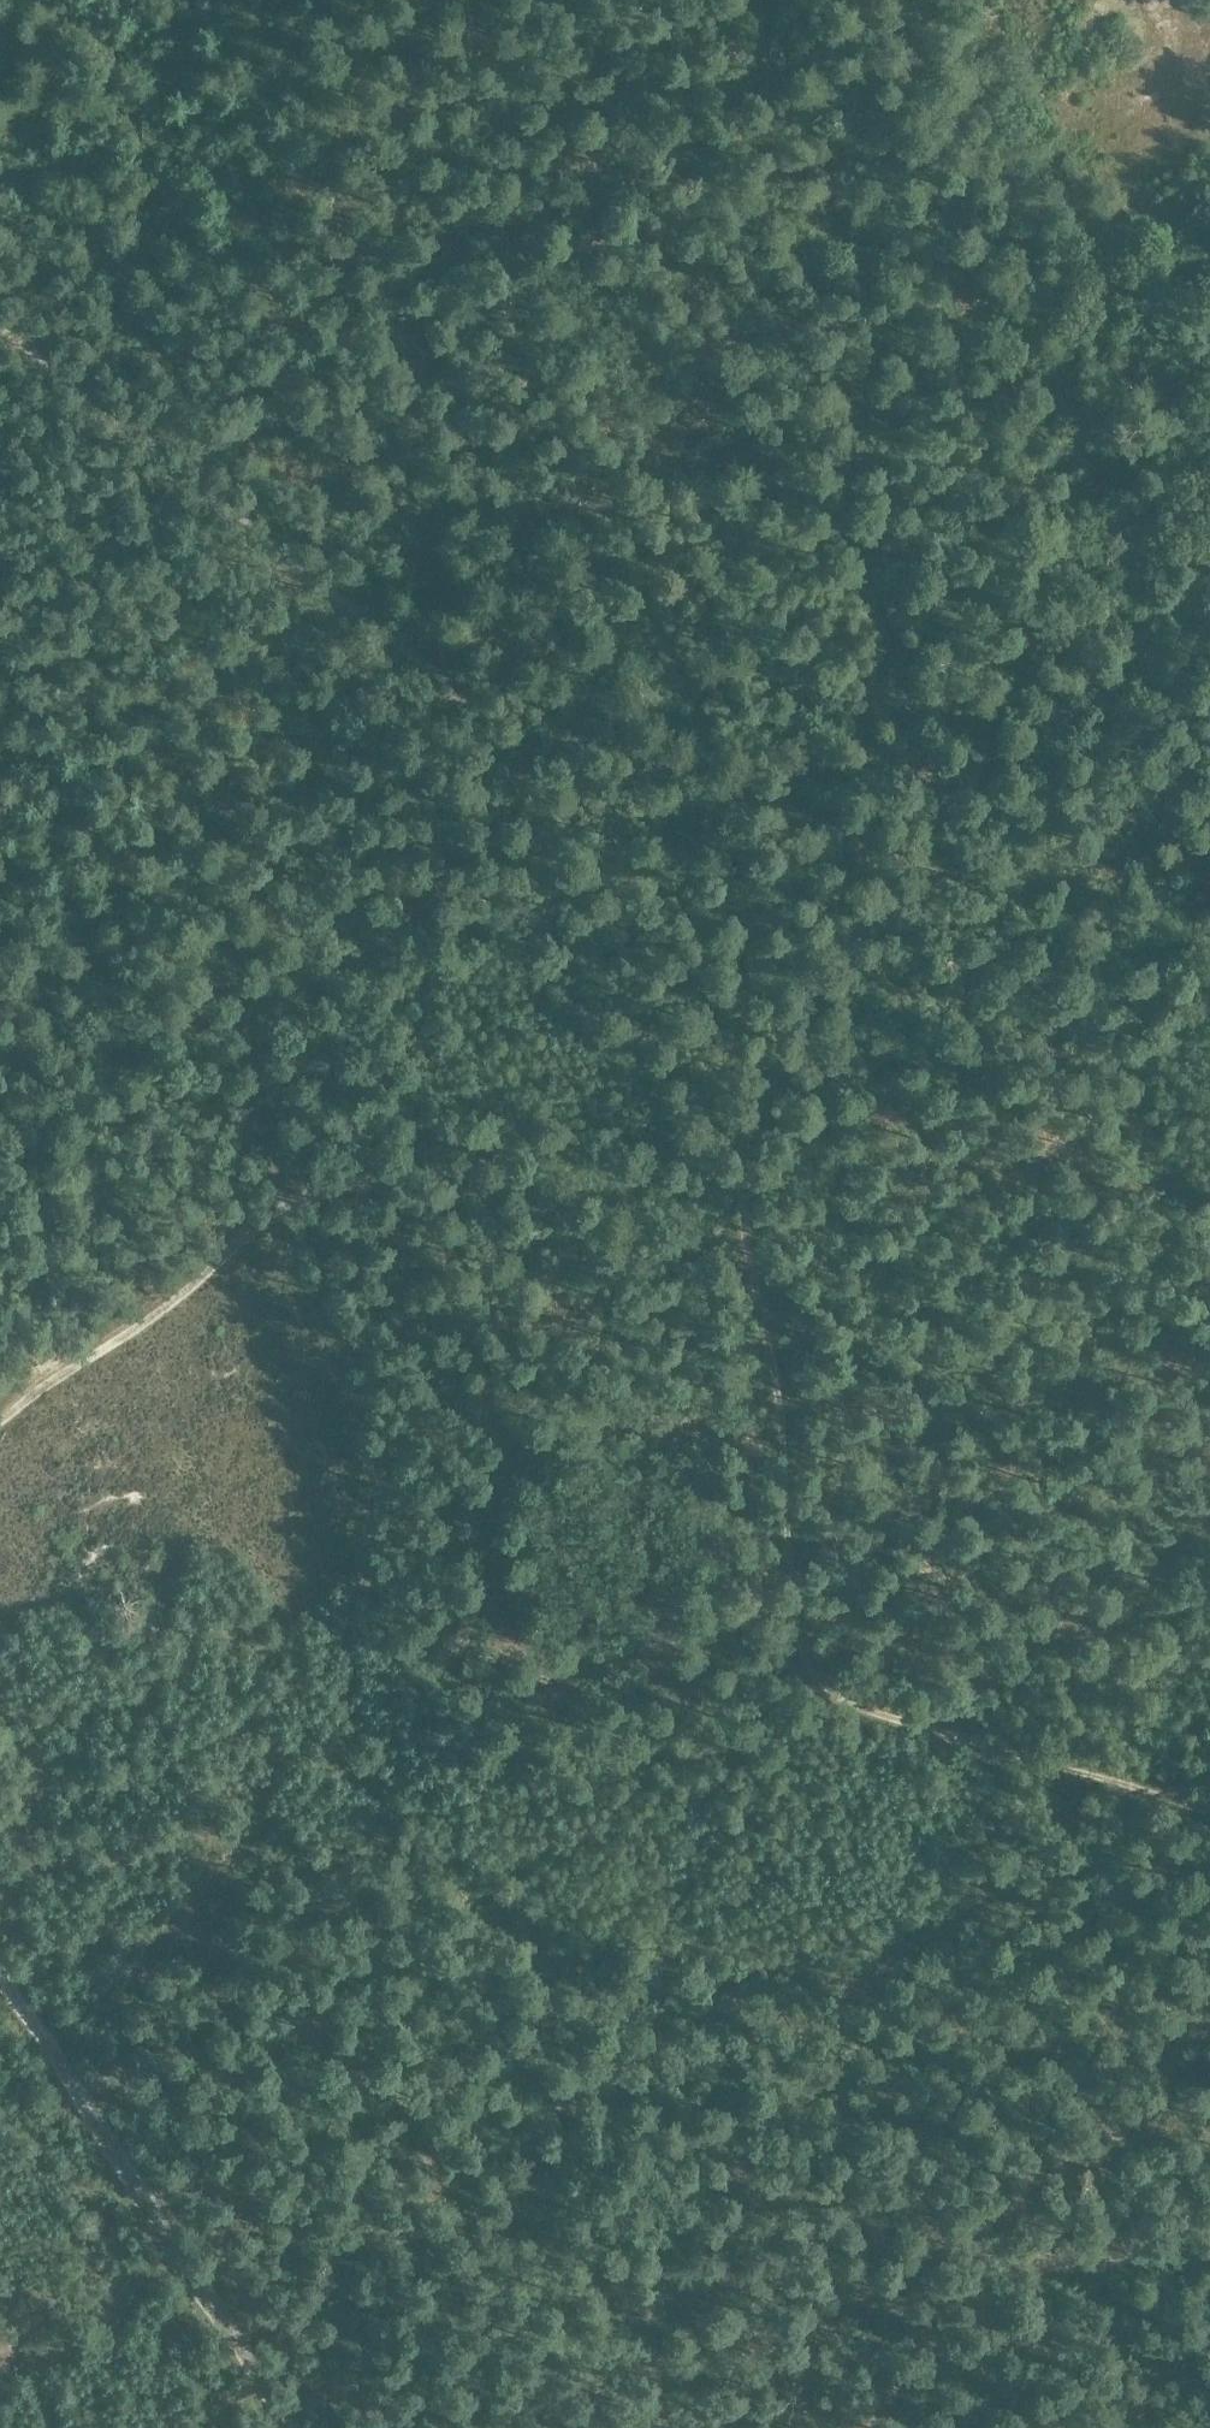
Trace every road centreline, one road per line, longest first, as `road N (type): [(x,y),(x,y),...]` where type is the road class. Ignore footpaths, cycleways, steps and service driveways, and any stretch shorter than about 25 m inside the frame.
road 1 (track): [(933,778),(851,536),(852,424),(869,327),(859,273),(789,188),(766,130),(757,0)]

